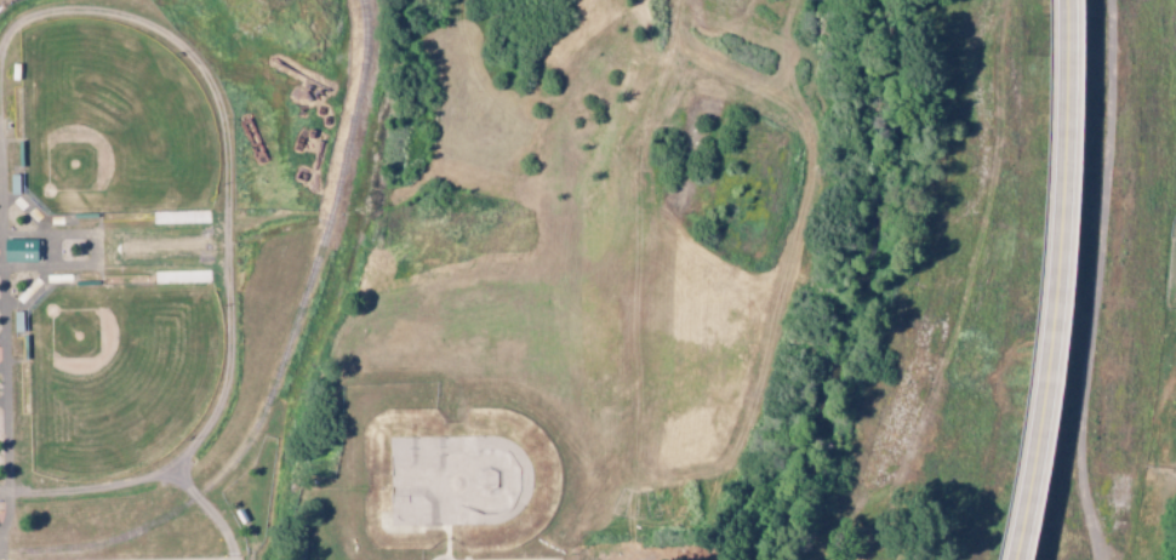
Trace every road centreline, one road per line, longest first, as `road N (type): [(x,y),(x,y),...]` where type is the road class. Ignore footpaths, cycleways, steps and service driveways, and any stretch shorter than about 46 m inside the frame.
road 1 (residential): [(543,558),(618,462),(638,356),(644,219),(635,141),(680,0)]
road 2 (trunk): [(1068,0),(1058,284),(1016,559)]

